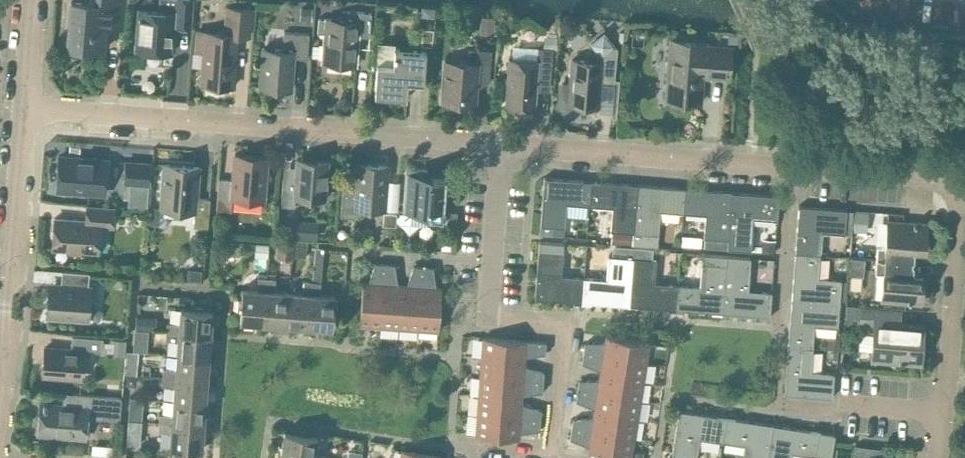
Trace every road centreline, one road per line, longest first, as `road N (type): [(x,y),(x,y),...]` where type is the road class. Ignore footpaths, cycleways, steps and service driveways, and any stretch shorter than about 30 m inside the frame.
road 1 (residential): [(499,145),(22,108)]
road 2 (residential): [(554,456),(564,323),(487,318),(499,145)]
road 3 (residential): [(792,169),(499,145)]
road 4 (residential): [(941,415),(961,182)]
road 5 (residential): [(961,182),(792,169)]
road 6 (residential): [(780,409),(941,415)]
road 7 (residential): [(781,327),(792,169)]
road 8 (residential): [(11,255),(22,108)]
road 9 (residential): [(0,375),(11,255)]

